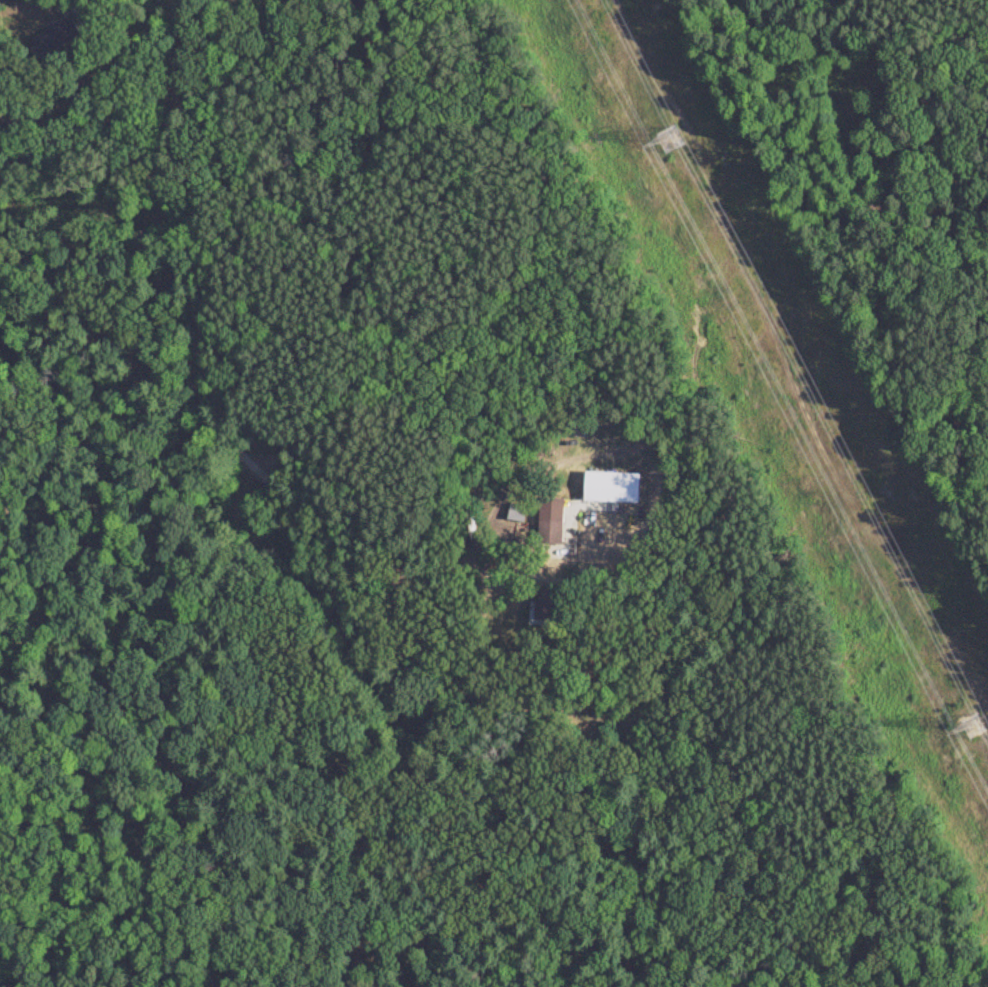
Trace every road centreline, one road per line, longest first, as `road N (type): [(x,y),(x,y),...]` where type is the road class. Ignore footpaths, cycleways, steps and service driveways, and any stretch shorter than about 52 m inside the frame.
road 1 (residential): [(0,128),(129,81)]

